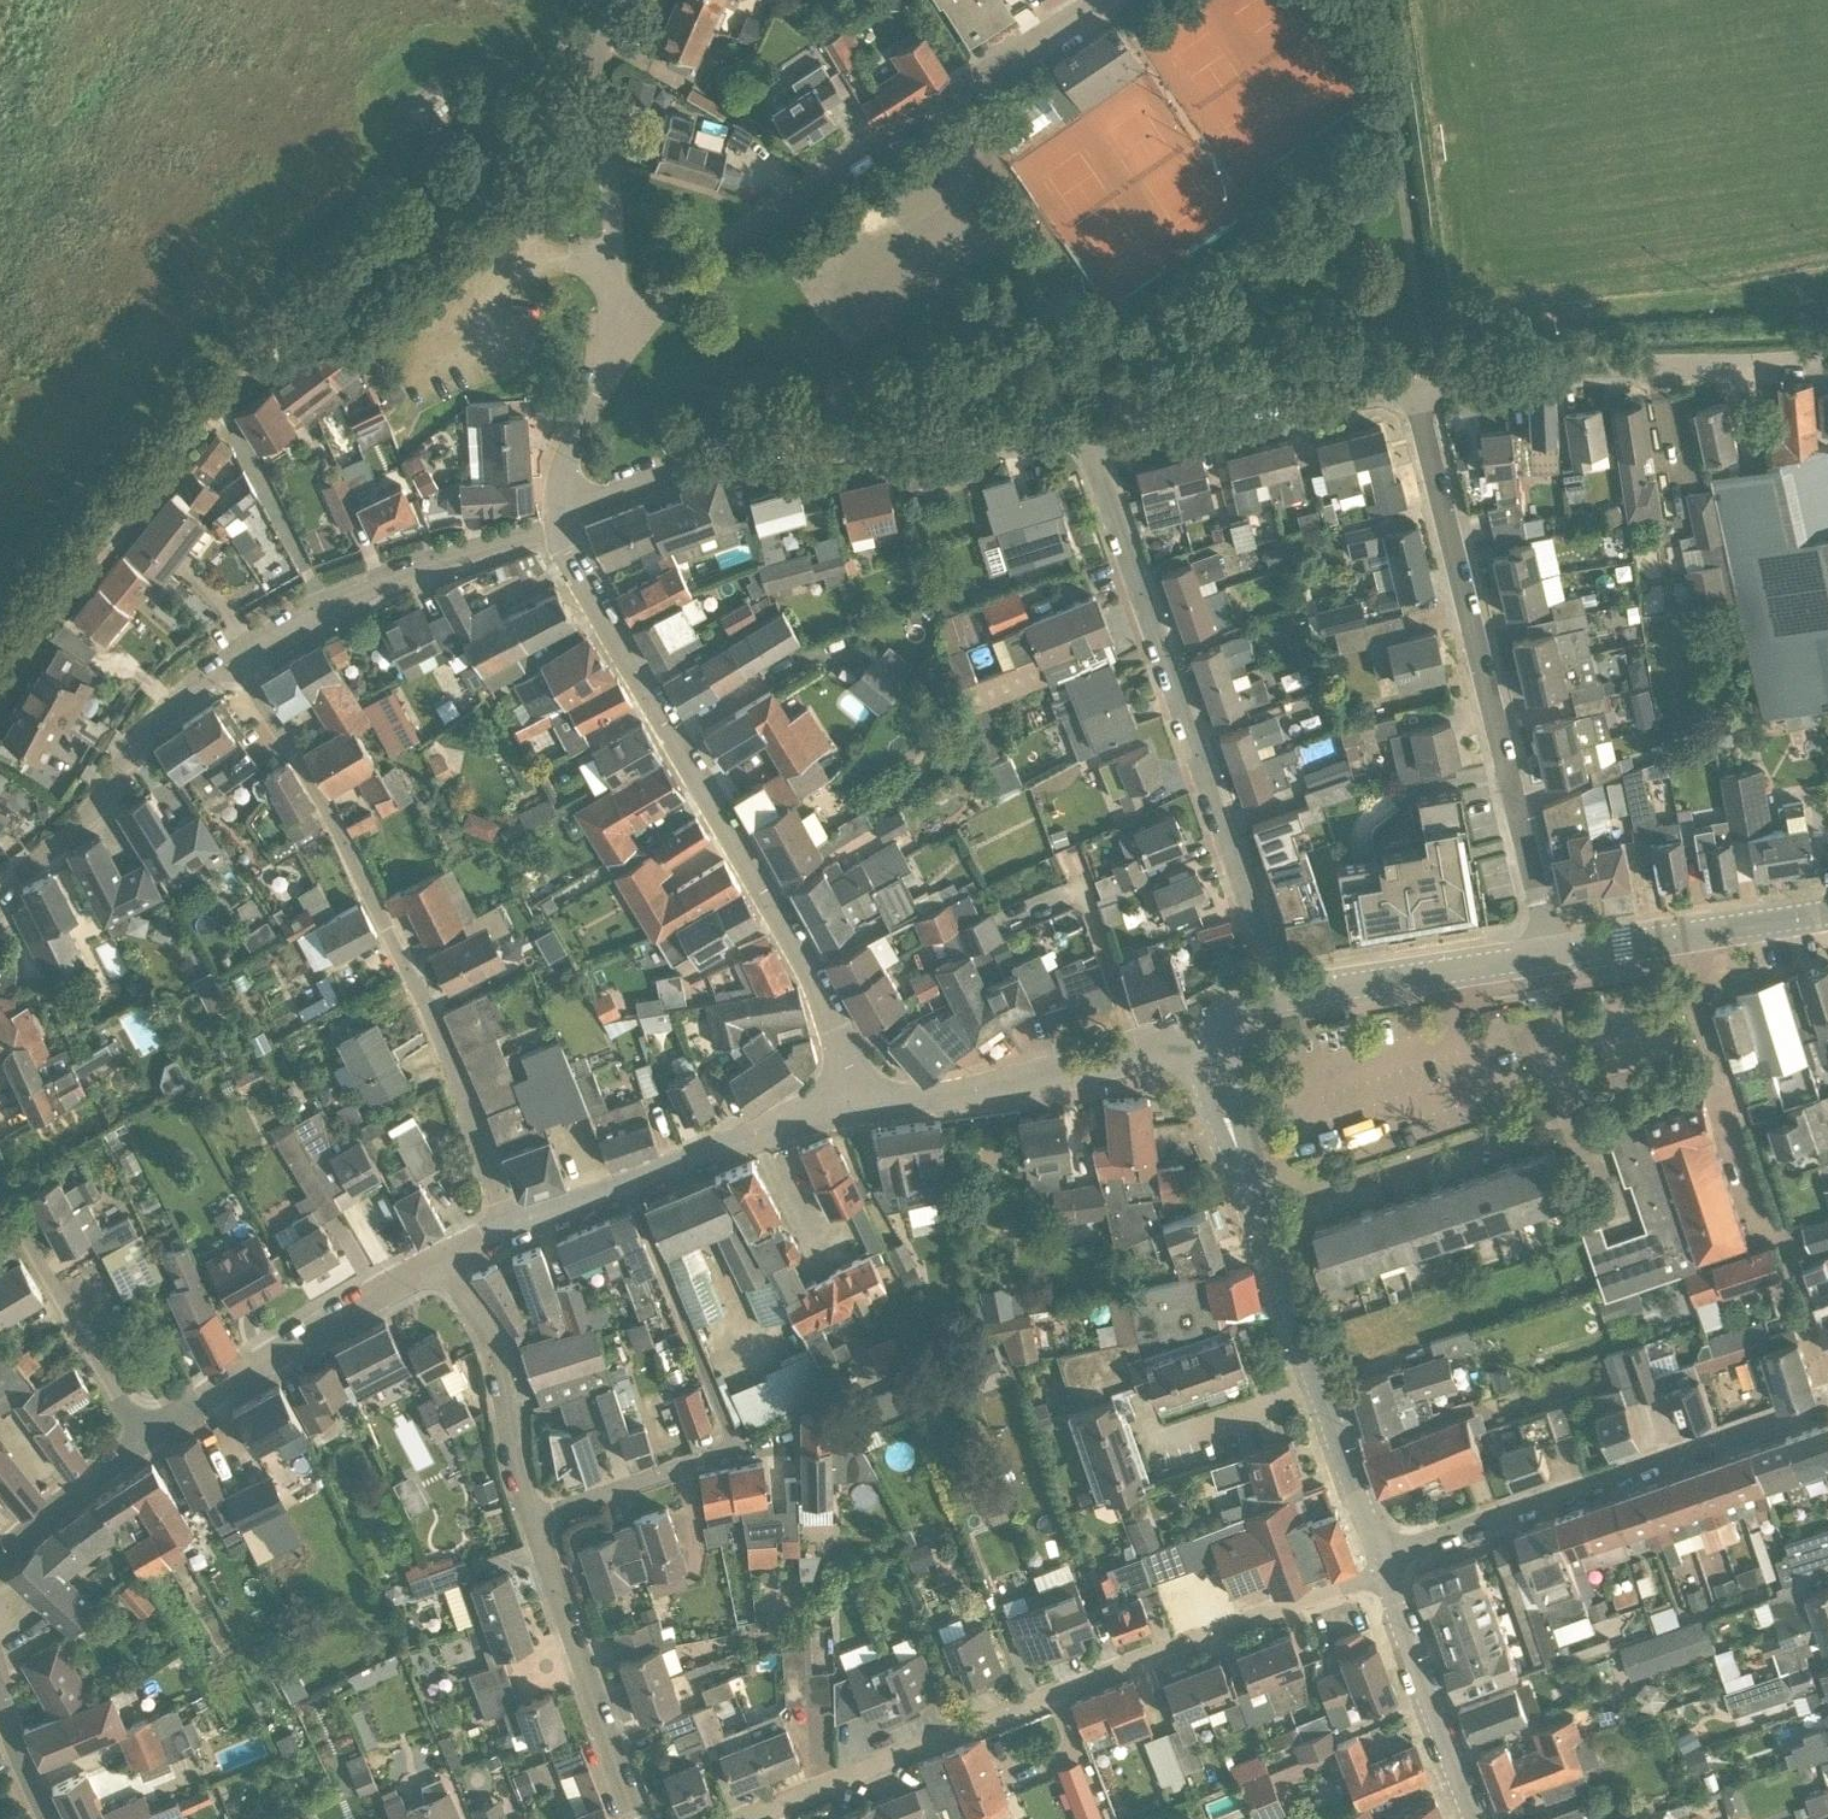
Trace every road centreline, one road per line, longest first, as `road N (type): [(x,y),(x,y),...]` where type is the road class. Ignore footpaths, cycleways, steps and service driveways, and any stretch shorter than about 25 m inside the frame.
road 1 (unclassified): [(0,661),(77,556),(256,345),(525,115)]
road 2 (residential): [(1384,1566),(751,1818)]
road 3 (unclassified): [(853,1110),(825,1004),(582,585),(560,522)]
road 4 (residential): [(510,1226),(444,1046),(306,768),(238,660)]
road 5 (residential): [(1284,998),(1082,429)]
road 6 (residential): [(1554,955),(1427,442),(1424,385)]
road 7 (unclassified): [(633,339),(720,252),(795,197),(1103,0)]
road 8 (residential): [(560,522),(658,478),(757,451),(1082,429)]
road 9 (residential): [(1384,1566),(1411,1547),(1558,1492),(1827,1402)]
road 10 (residential): [(1685,935),(1716,1067),(1827,1376)]
road 11 (residential): [(1424,385),(1827,359)]
road 12 (unclassified): [(853,1110),(1147,1052),(1211,1052)]
road 13 (tertiary): [(1318,1386),(1240,1166),(1211,1052)]
road 14 (residential): [(238,660),(382,588),(560,522)]
road 15 (residential): [(1082,429),(1424,385)]
road 16 (unclassified): [(149,1441),(440,1260)]
road 17 (residential): [(4,881),(62,836),(170,705),(238,660)]
road 18 (residential): [(634,1818),(529,1519)]
road 19 (residential): [(149,1441),(15,1232),(0,1195)]
road 20 (residential): [(627,1183),(725,1427),(723,1444)]
road 21 (residential): [(529,1519),(485,1326),(440,1260)]
road 22 (tertiary): [(1284,998),(1554,955)]
road 23 (tertiary): [(1478,1818),(1384,1566)]
road 24 (unclassified): [(627,1183),(750,1135),(853,1110)]
road 25 (residential): [(723,1444),(529,1519)]
road 26 (tertiary): [(1384,1566),(1318,1386)]
road 27 (unclassified): [(558,511),(570,444),(633,339)]
road 28 (unclassified): [(0,1559),(149,1441)]
road 29 (residential): [(633,339),(615,312),(604,162)]
road 30 (residential): [(1147,1445),(1318,1386)]
road 31 (tertiary): [(1685,935),(1827,913)]
road 32 (tertiary): [(1554,955),(1685,935)]
road 33 (unclassified): [(53,1818),(0,1698)]
road 34 (unclassified): [(510,1226),(627,1183)]

